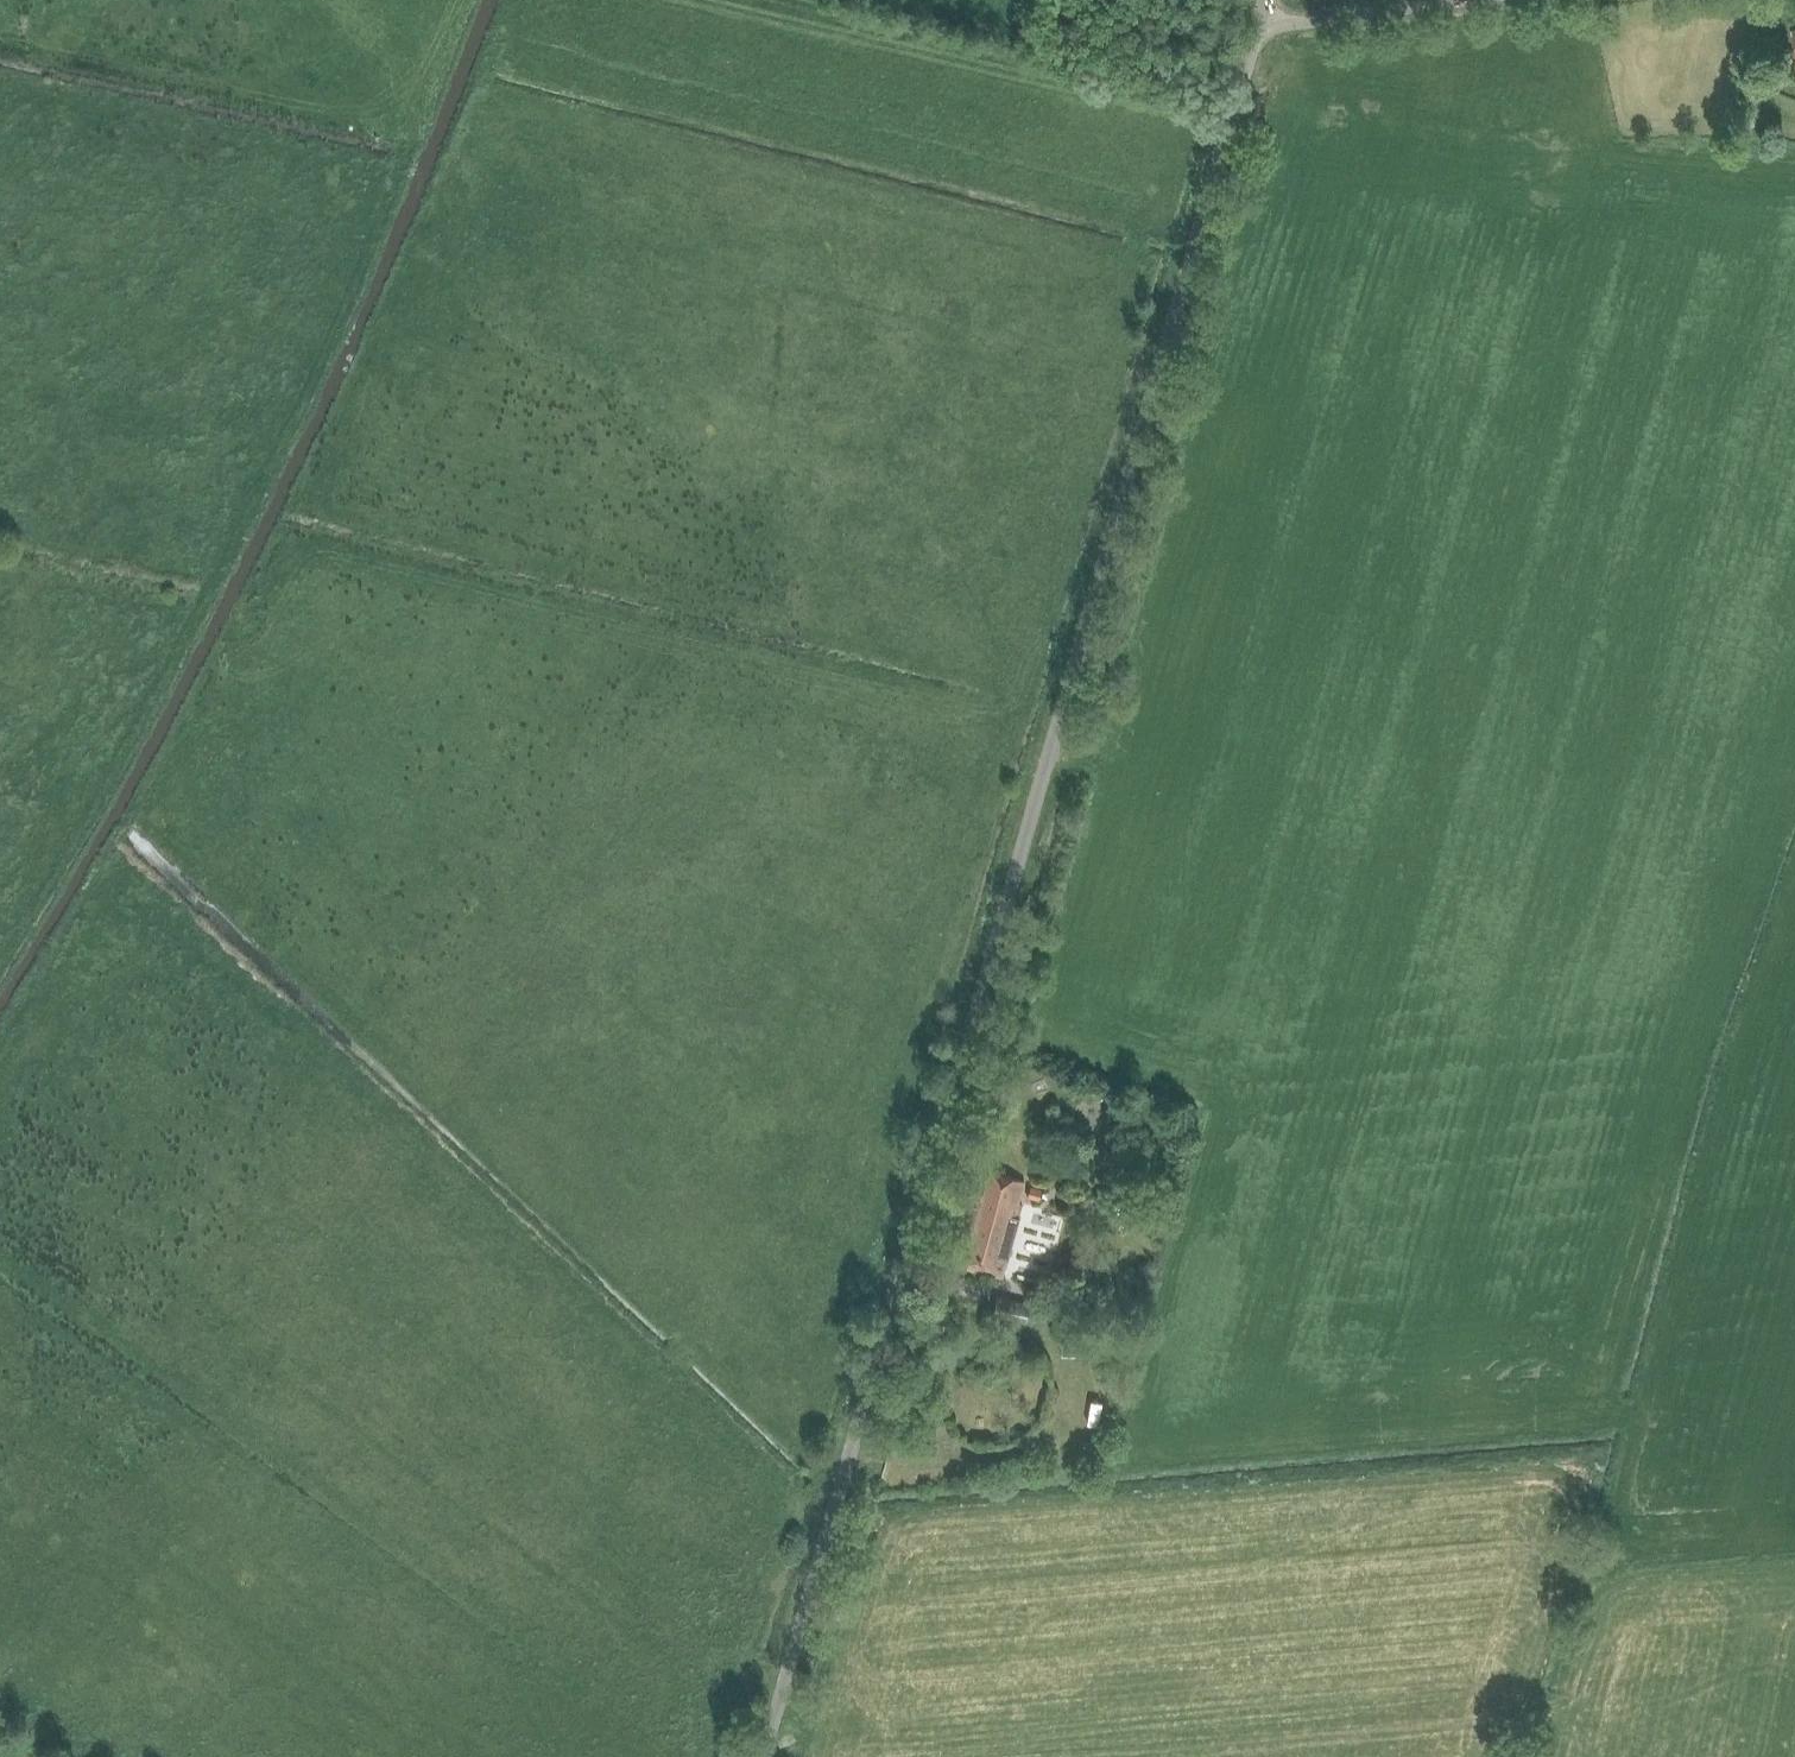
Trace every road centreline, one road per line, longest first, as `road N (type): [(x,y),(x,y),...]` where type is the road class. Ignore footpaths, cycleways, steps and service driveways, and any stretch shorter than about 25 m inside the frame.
road 1 (unclassified): [(764,1756),(1257,28)]
road 2 (unclassified): [(1257,28),(1457,0)]

